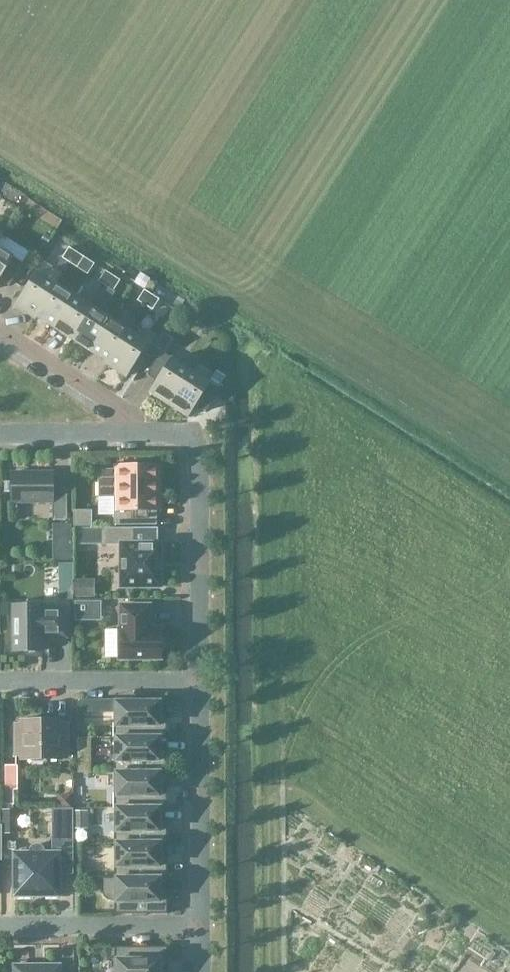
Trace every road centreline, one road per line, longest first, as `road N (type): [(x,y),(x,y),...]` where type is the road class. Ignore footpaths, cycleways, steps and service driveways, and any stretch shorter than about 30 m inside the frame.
road 1 (residential): [(196,681),(193,453),(176,435),(131,438)]
road 2 (track): [(282,797),(509,933)]
road 3 (residential): [(200,926),(196,681)]
road 4 (residential): [(0,927),(200,926)]
road 5 (residential): [(0,683),(196,681)]
road 6 (residential): [(0,335),(131,419),(131,438)]
road 7 (track): [(282,797),(283,971)]
road 8 (residential): [(131,438),(0,437)]

